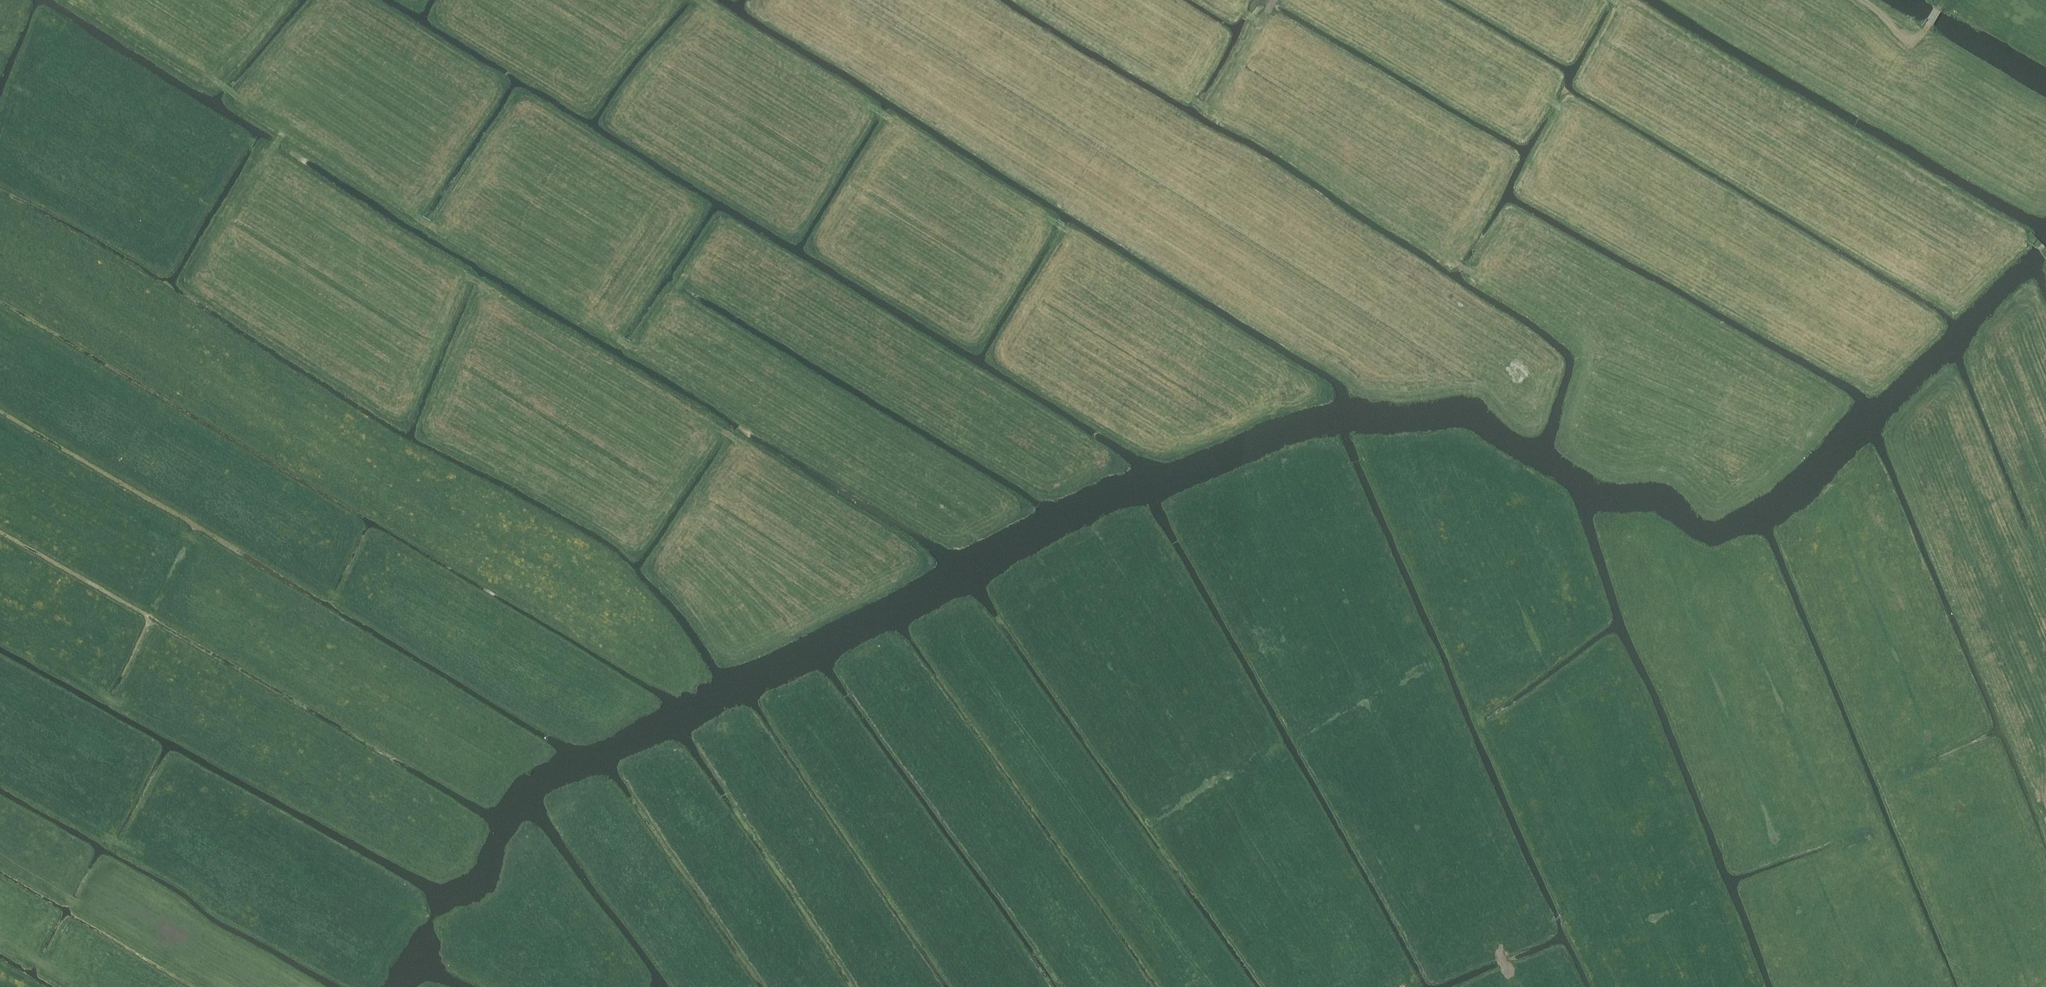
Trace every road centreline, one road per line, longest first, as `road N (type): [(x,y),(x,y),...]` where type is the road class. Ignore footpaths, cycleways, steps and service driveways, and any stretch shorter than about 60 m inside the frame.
road 1 (track): [(2045,252),(1610,0)]

